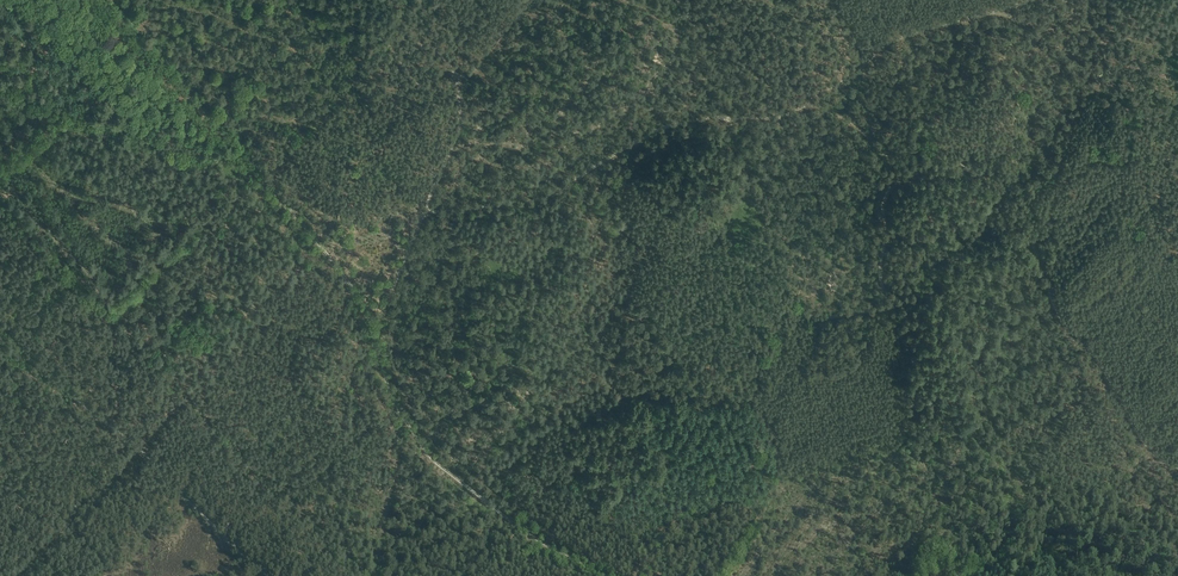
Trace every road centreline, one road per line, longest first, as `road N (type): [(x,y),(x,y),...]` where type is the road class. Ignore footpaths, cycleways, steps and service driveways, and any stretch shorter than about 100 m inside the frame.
road 1 (track): [(0,88),(258,173),(351,284),(394,401),(428,454),(544,544),(607,575)]
road 2 (track): [(830,0),(854,42),(874,142),(915,173),(982,176),(1040,256),(1072,340),(1091,353),(1144,442),(1173,473)]
road 3 (track): [(860,73),(784,116),(708,118),(660,130),(543,199),(361,224),(283,199)]
road 4 (track): [(171,397),(123,392),(114,332),(0,211)]
road 5 (track): [(456,82),(454,142),(388,299),(366,310)]
road 6 (track): [(171,397),(348,575)]
road 7 (track): [(244,169),(185,318),(171,397)]
road 8 (track): [(258,173),(97,0)]
road 9 (track): [(861,68),(899,39),(1028,0)]
road 10 (track): [(23,575),(140,448)]
road 11 (track): [(405,421),(375,575)]

